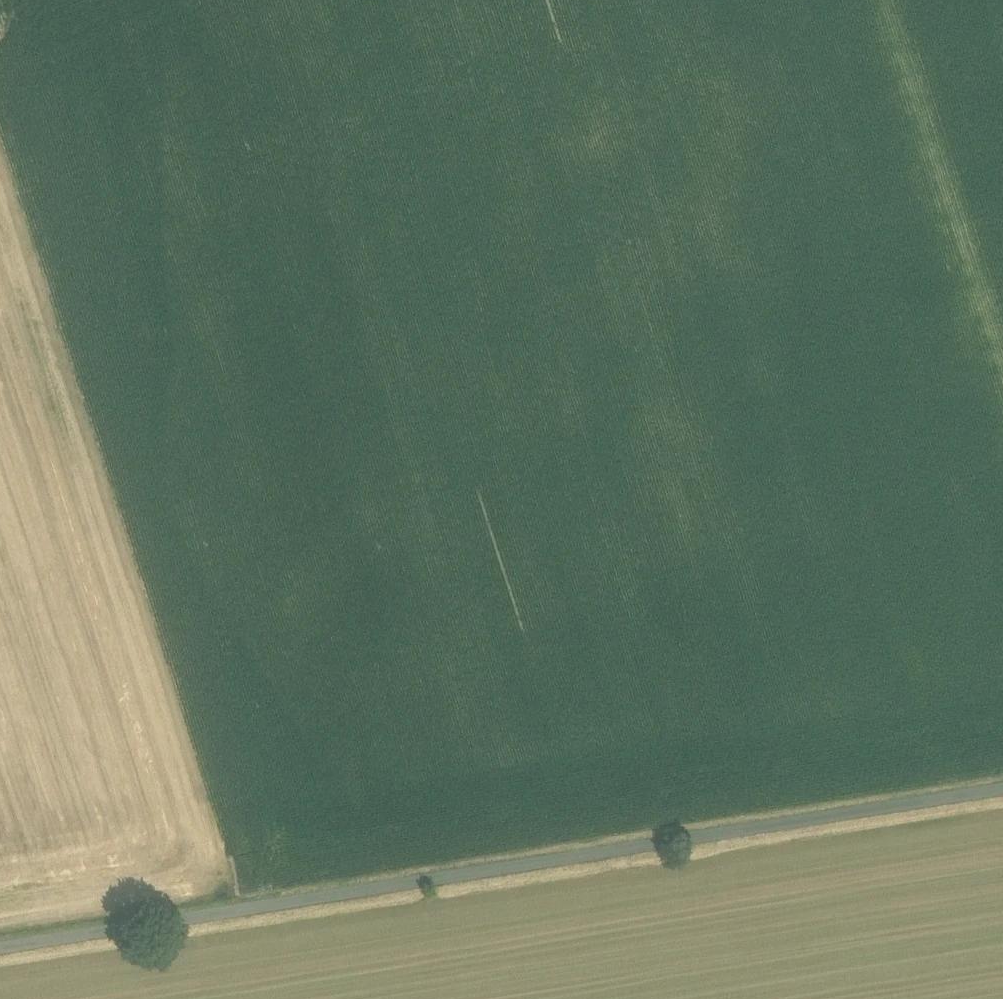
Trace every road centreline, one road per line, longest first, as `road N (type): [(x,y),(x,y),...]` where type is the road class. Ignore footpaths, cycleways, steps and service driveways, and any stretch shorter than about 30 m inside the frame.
road 1 (unclassified): [(1002,790),(0,950)]

